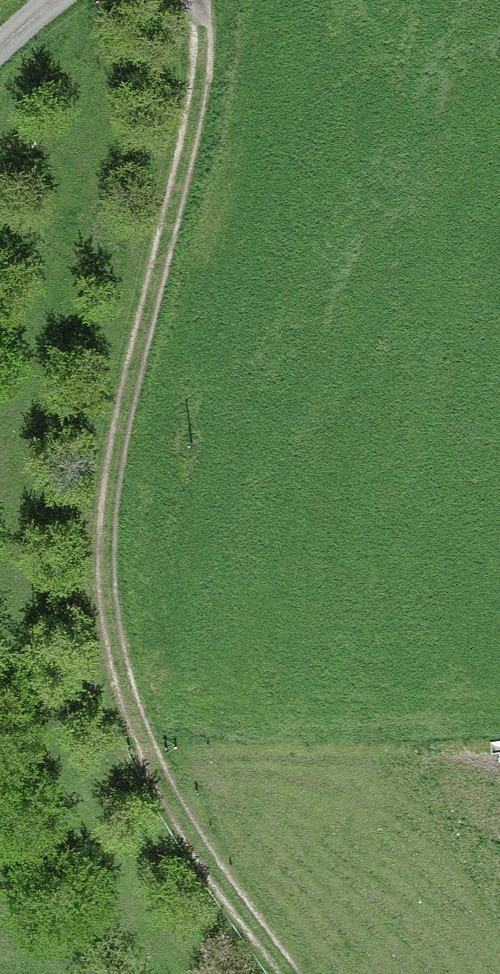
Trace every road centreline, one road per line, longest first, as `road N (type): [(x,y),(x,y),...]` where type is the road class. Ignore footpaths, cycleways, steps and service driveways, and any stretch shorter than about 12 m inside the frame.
road 1 (track): [(197,0),(199,86),(119,452),(104,583),(120,688),(157,775)]
road 2 (track): [(277,973),(157,775)]

